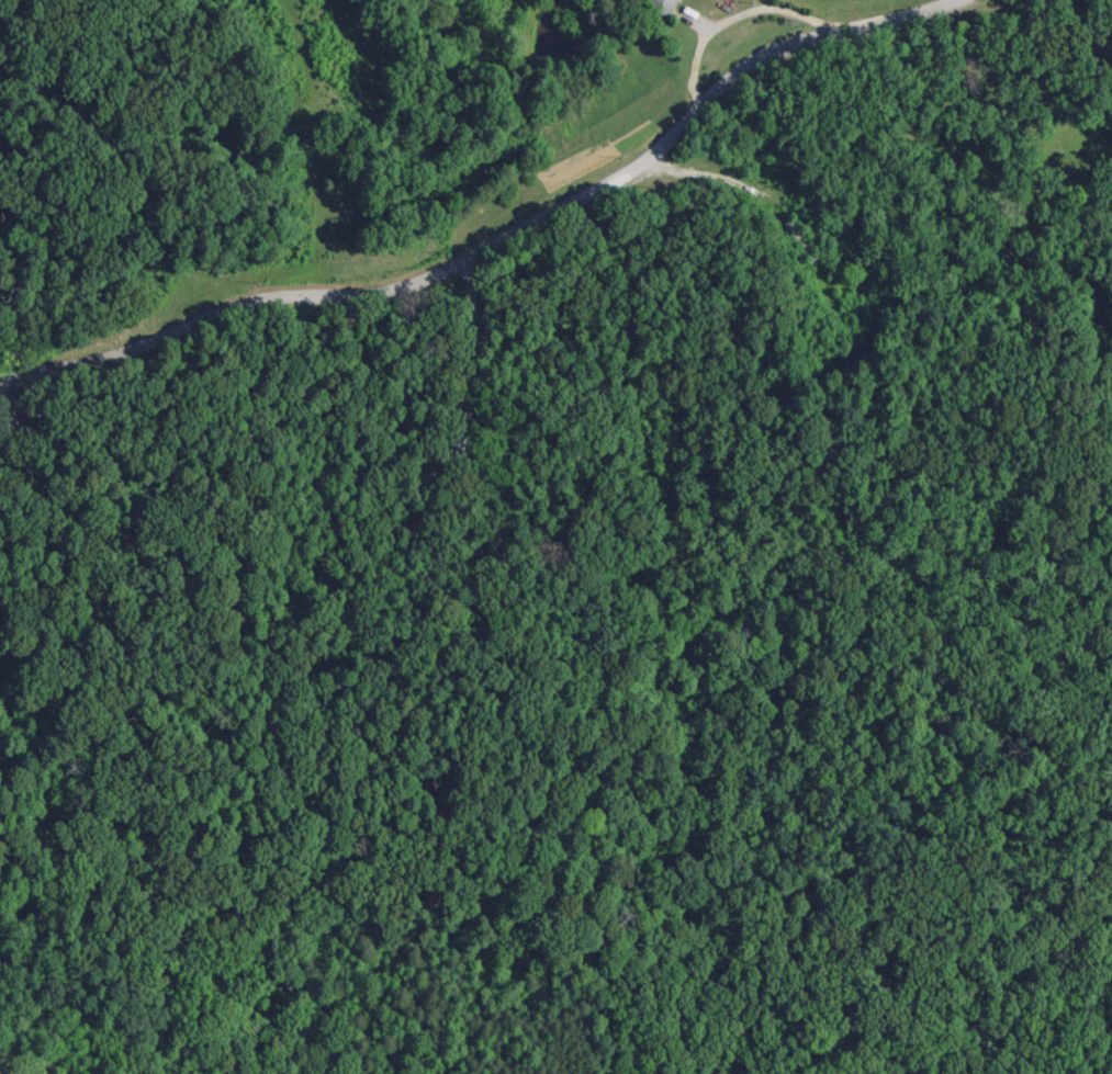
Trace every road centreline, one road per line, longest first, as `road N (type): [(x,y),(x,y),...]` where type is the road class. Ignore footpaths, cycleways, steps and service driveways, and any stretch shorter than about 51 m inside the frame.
road 1 (residential): [(0,367),(54,365),(259,297),(389,289),(632,161),(771,49),(948,0)]

